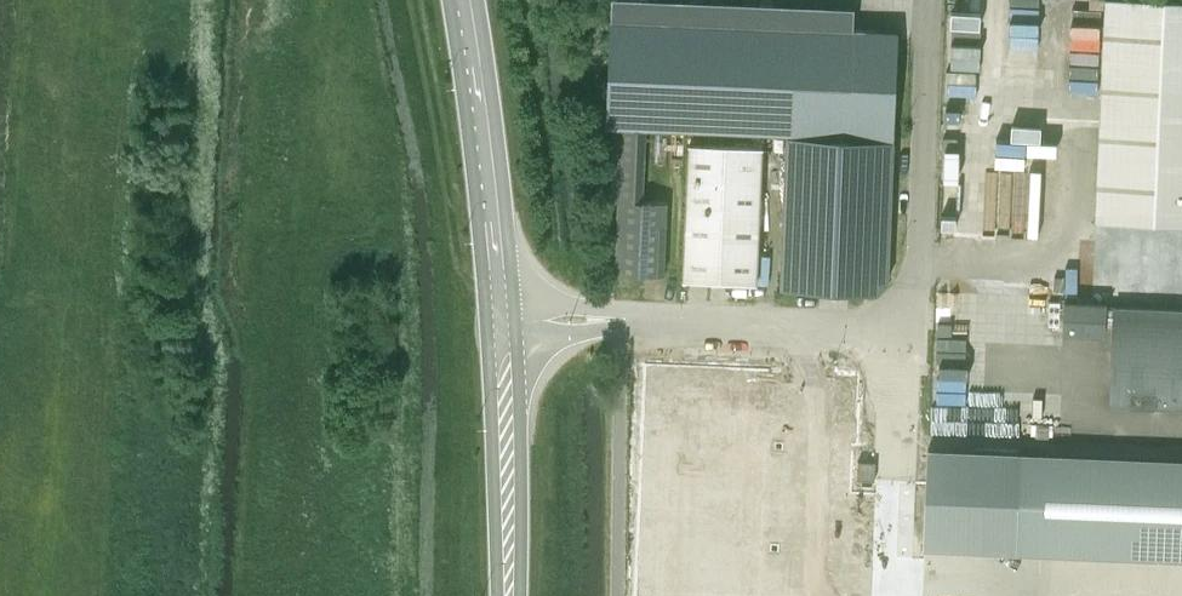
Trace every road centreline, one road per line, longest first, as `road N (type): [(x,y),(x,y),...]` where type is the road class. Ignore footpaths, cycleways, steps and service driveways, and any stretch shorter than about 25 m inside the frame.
road 1 (unclassified): [(895,334),(504,316)]
road 2 (unclassified): [(895,334),(913,269),(930,0)]
road 3 (secondary): [(504,316),(463,0)]
road 4 (secondary): [(508,595),(504,316)]
road 5 (unclassified): [(886,595),(895,334)]

